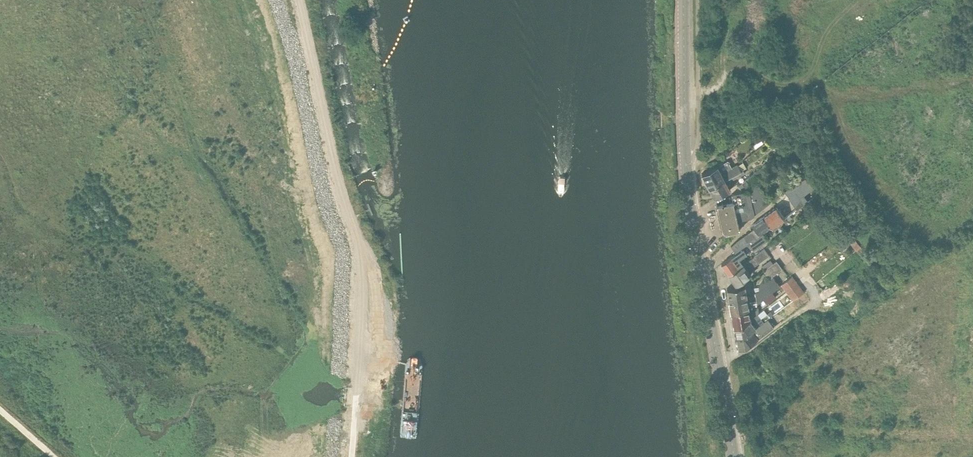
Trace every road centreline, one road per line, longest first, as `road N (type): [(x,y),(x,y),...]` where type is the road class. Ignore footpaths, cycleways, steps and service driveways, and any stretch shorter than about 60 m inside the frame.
road 1 (unclassified): [(718,361),(687,173),(684,0)]
road 2 (unclassified): [(718,361),(744,353),(813,304),(815,297),(777,248)]

